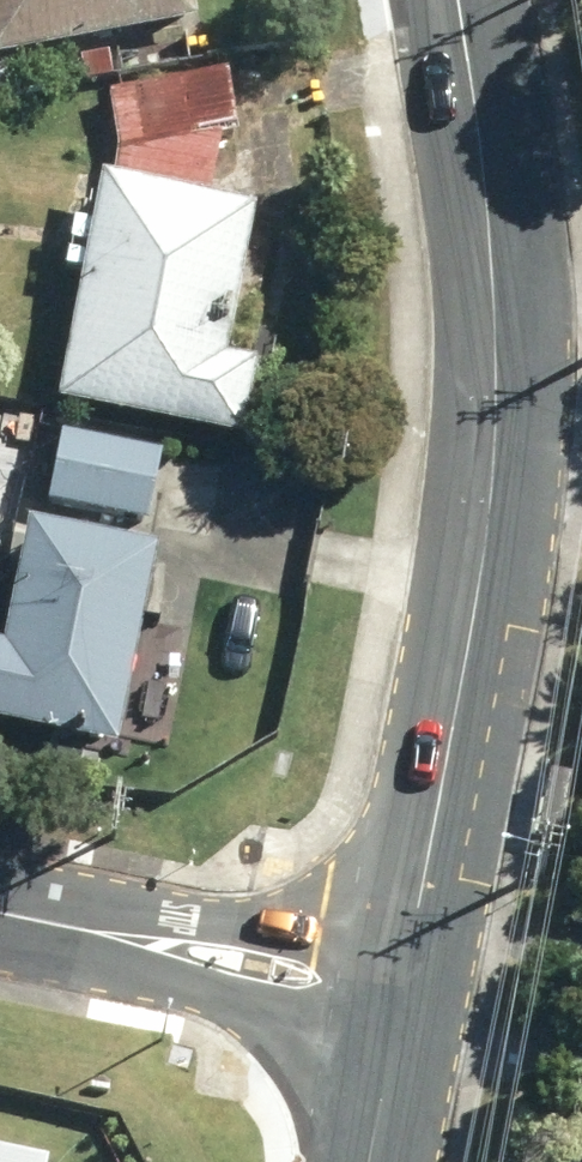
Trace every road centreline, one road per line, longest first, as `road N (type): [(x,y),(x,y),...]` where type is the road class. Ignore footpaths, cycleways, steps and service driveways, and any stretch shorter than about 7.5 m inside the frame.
road 1 (secondary): [(404,1004),(510,403),(493,150),(470,0)]
road 2 (residential): [(81,933),(174,926),(288,930),(337,948),(404,1004)]
road 3 (residential): [(404,1004),(322,1015),(246,1001),(81,933)]
road 4 (secondary): [(373,1161),(404,1004)]

